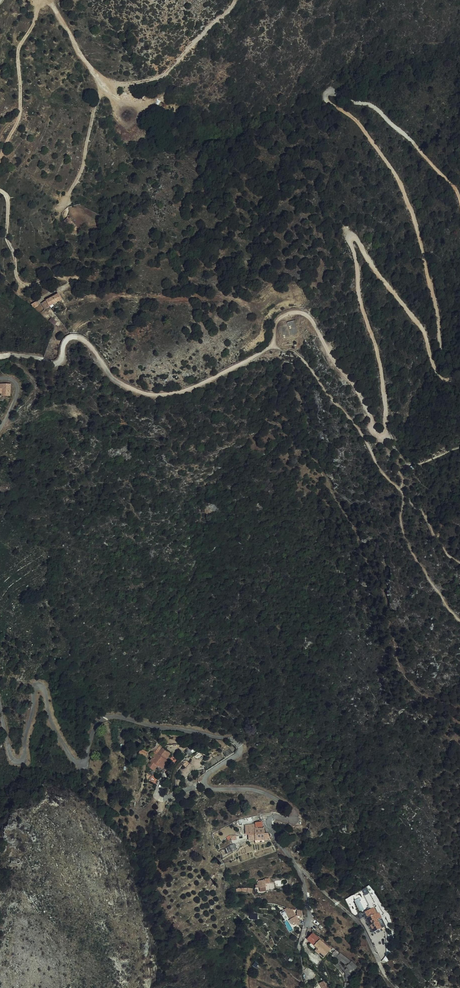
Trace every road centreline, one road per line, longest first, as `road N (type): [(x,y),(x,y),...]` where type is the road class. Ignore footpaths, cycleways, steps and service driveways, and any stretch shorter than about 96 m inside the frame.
road 1 (track): [(459,200),(378,111),(327,95),(398,178),(451,370),(440,377),(420,325),(351,238),(383,375),(383,436)]
road 2 (track): [(273,345),(166,394),(121,383),(79,337),(68,339),(57,364),(0,358)]
road 3 (track): [(47,0),(91,71),(122,84),(169,70),(234,0)]
road 4 (track): [(383,436),(374,433),(358,387),(309,317),(295,312),(280,319),(273,345)]
road 5 (track): [(0,156),(20,115),(18,52),(40,0)]

